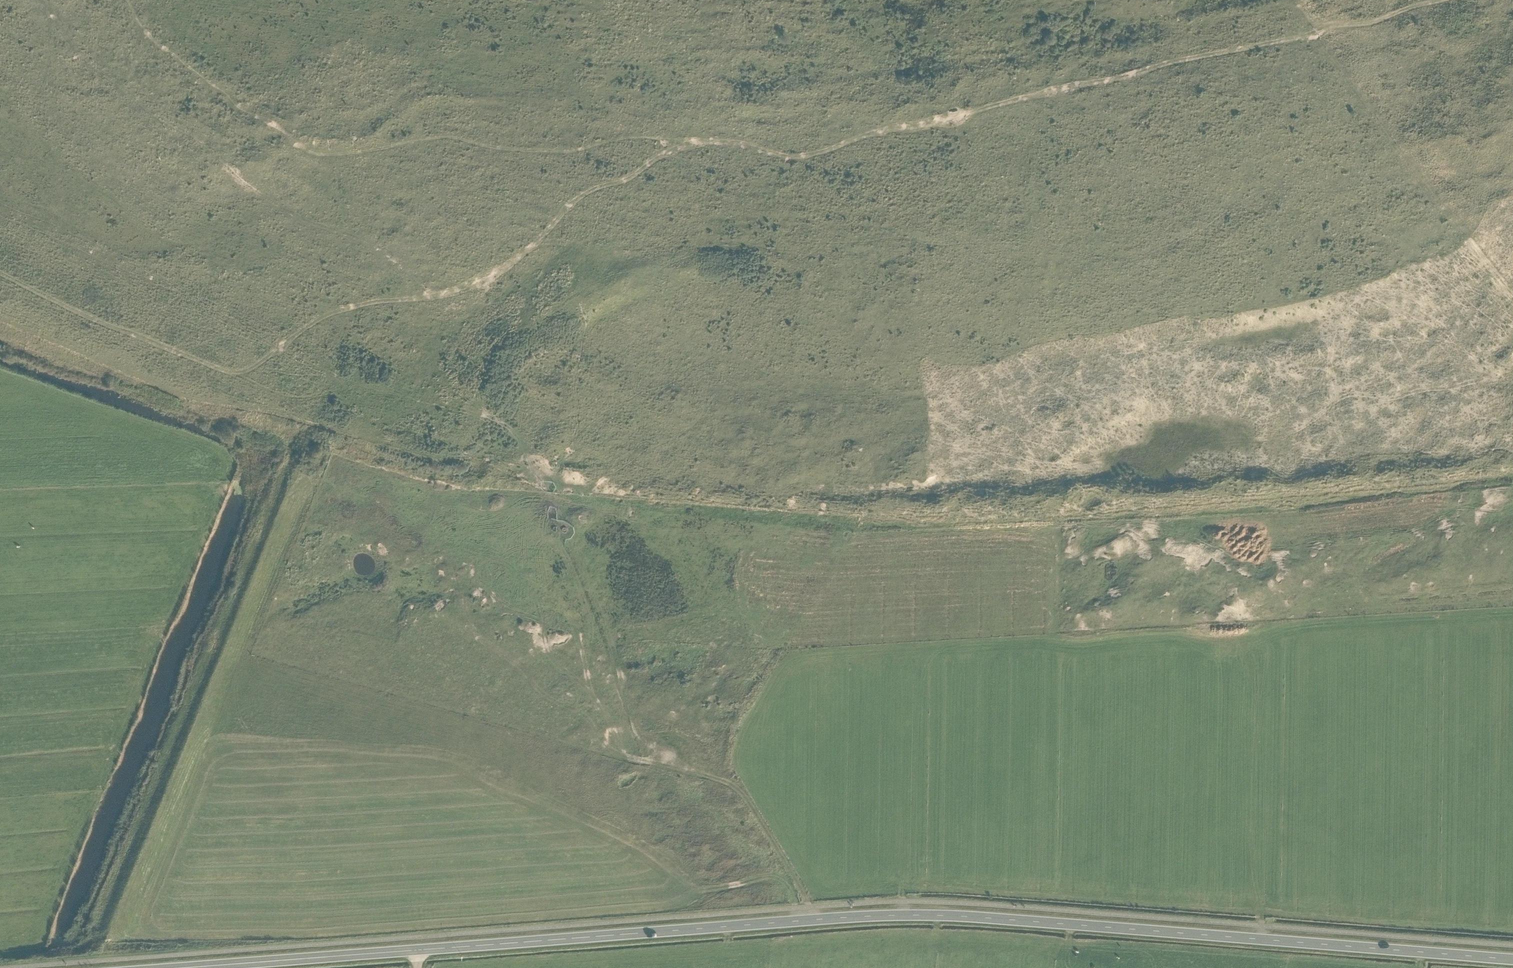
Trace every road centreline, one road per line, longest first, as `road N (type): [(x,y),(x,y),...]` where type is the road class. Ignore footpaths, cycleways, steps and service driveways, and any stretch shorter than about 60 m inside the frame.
road 1 (secondary): [(172,967),(893,915),(1512,958)]

